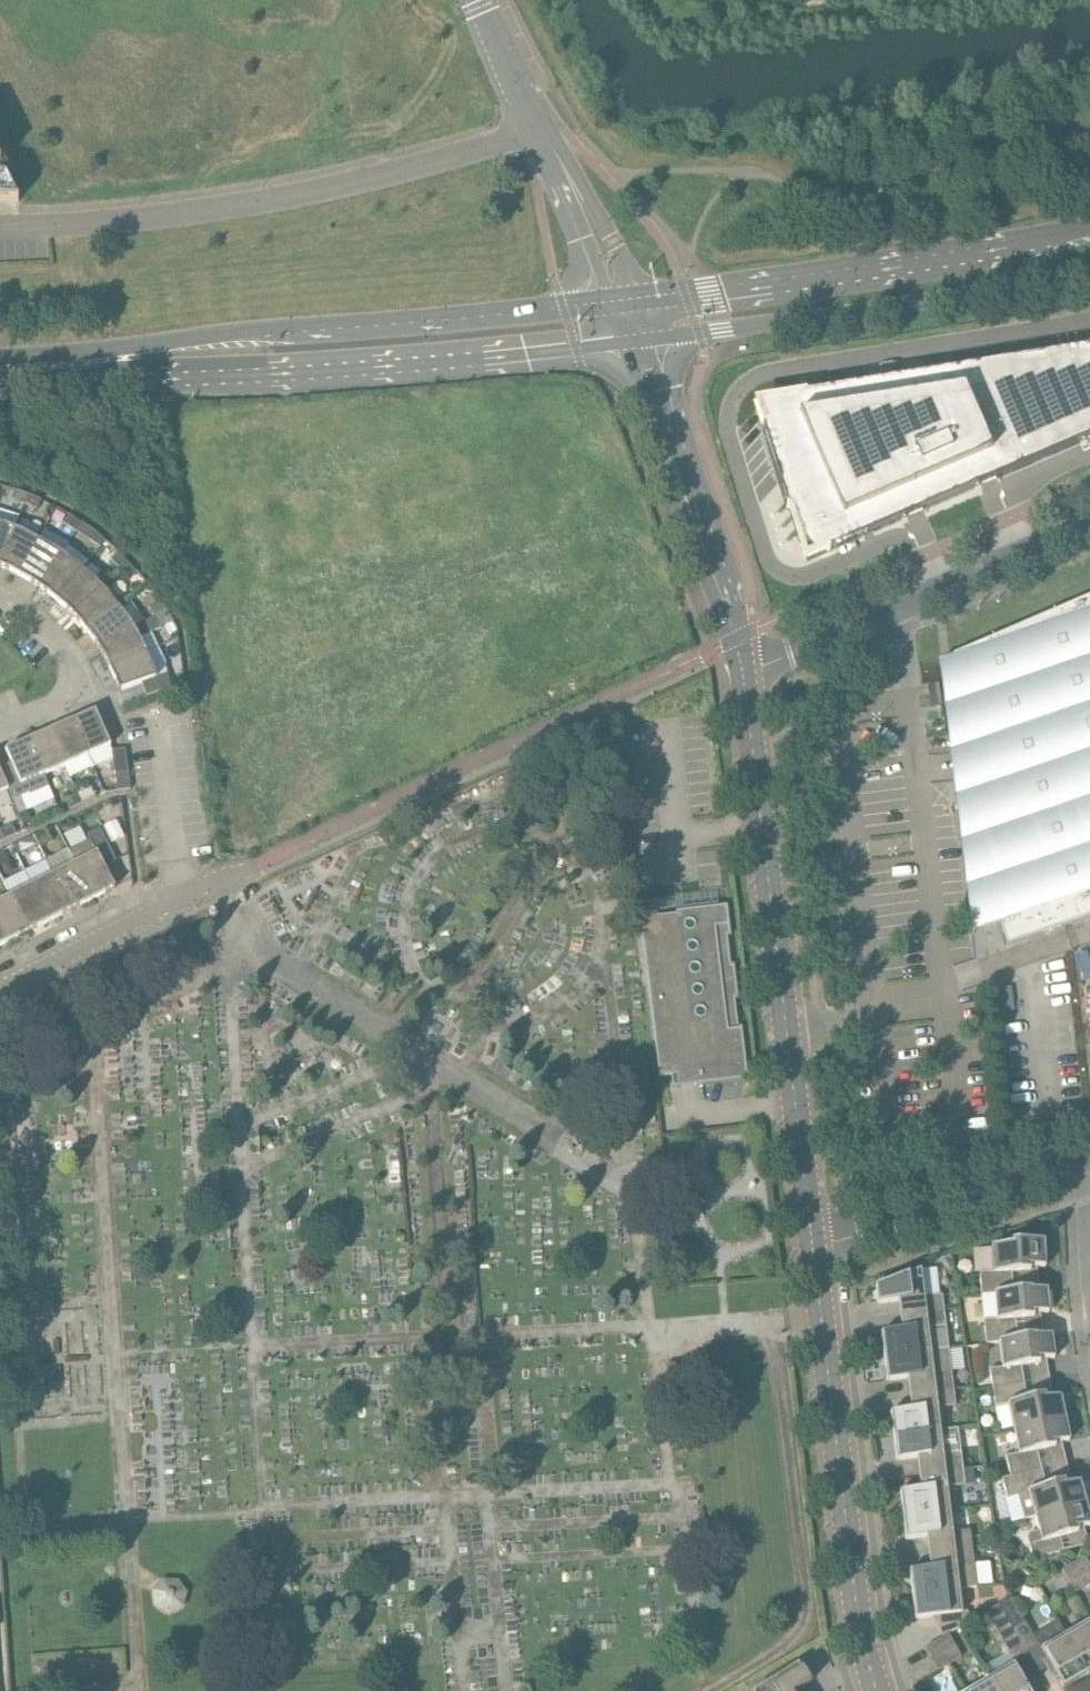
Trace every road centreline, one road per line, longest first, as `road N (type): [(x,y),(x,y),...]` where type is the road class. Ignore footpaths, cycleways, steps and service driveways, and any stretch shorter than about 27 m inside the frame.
road 1 (secondary): [(0,374),(292,372),(624,342)]
road 2 (secondary): [(610,302),(244,333),(0,367)]
road 3 (tertiary): [(817,1258),(743,676)]
road 4 (residential): [(535,128),(348,183),(234,205),(0,226)]
road 5 (secondary): [(1089,227),(633,299)]
road 6 (secondary): [(646,339),(1089,272)]
road 7 (tertiary): [(879,1690),(851,1549),(817,1258)]
road 8 (residential): [(743,676),(1089,523)]
road 9 (residential): [(817,1258),(1085,1166)]
road 10 (residential): [(0,728),(72,696),(84,674),(0,595)]
road 11 (residential): [(0,995),(182,906)]
road 12 (residential): [(633,299),(579,180),(535,128)]
road 13 (residential): [(535,128),(610,302)]
road 14 (tertiary): [(743,676),(687,505)]
road 15 (tertiary): [(624,342),(659,456),(687,505)]
road 16 (tertiary): [(687,505),(646,339)]
road 17 (residential): [(535,128),(479,0)]

